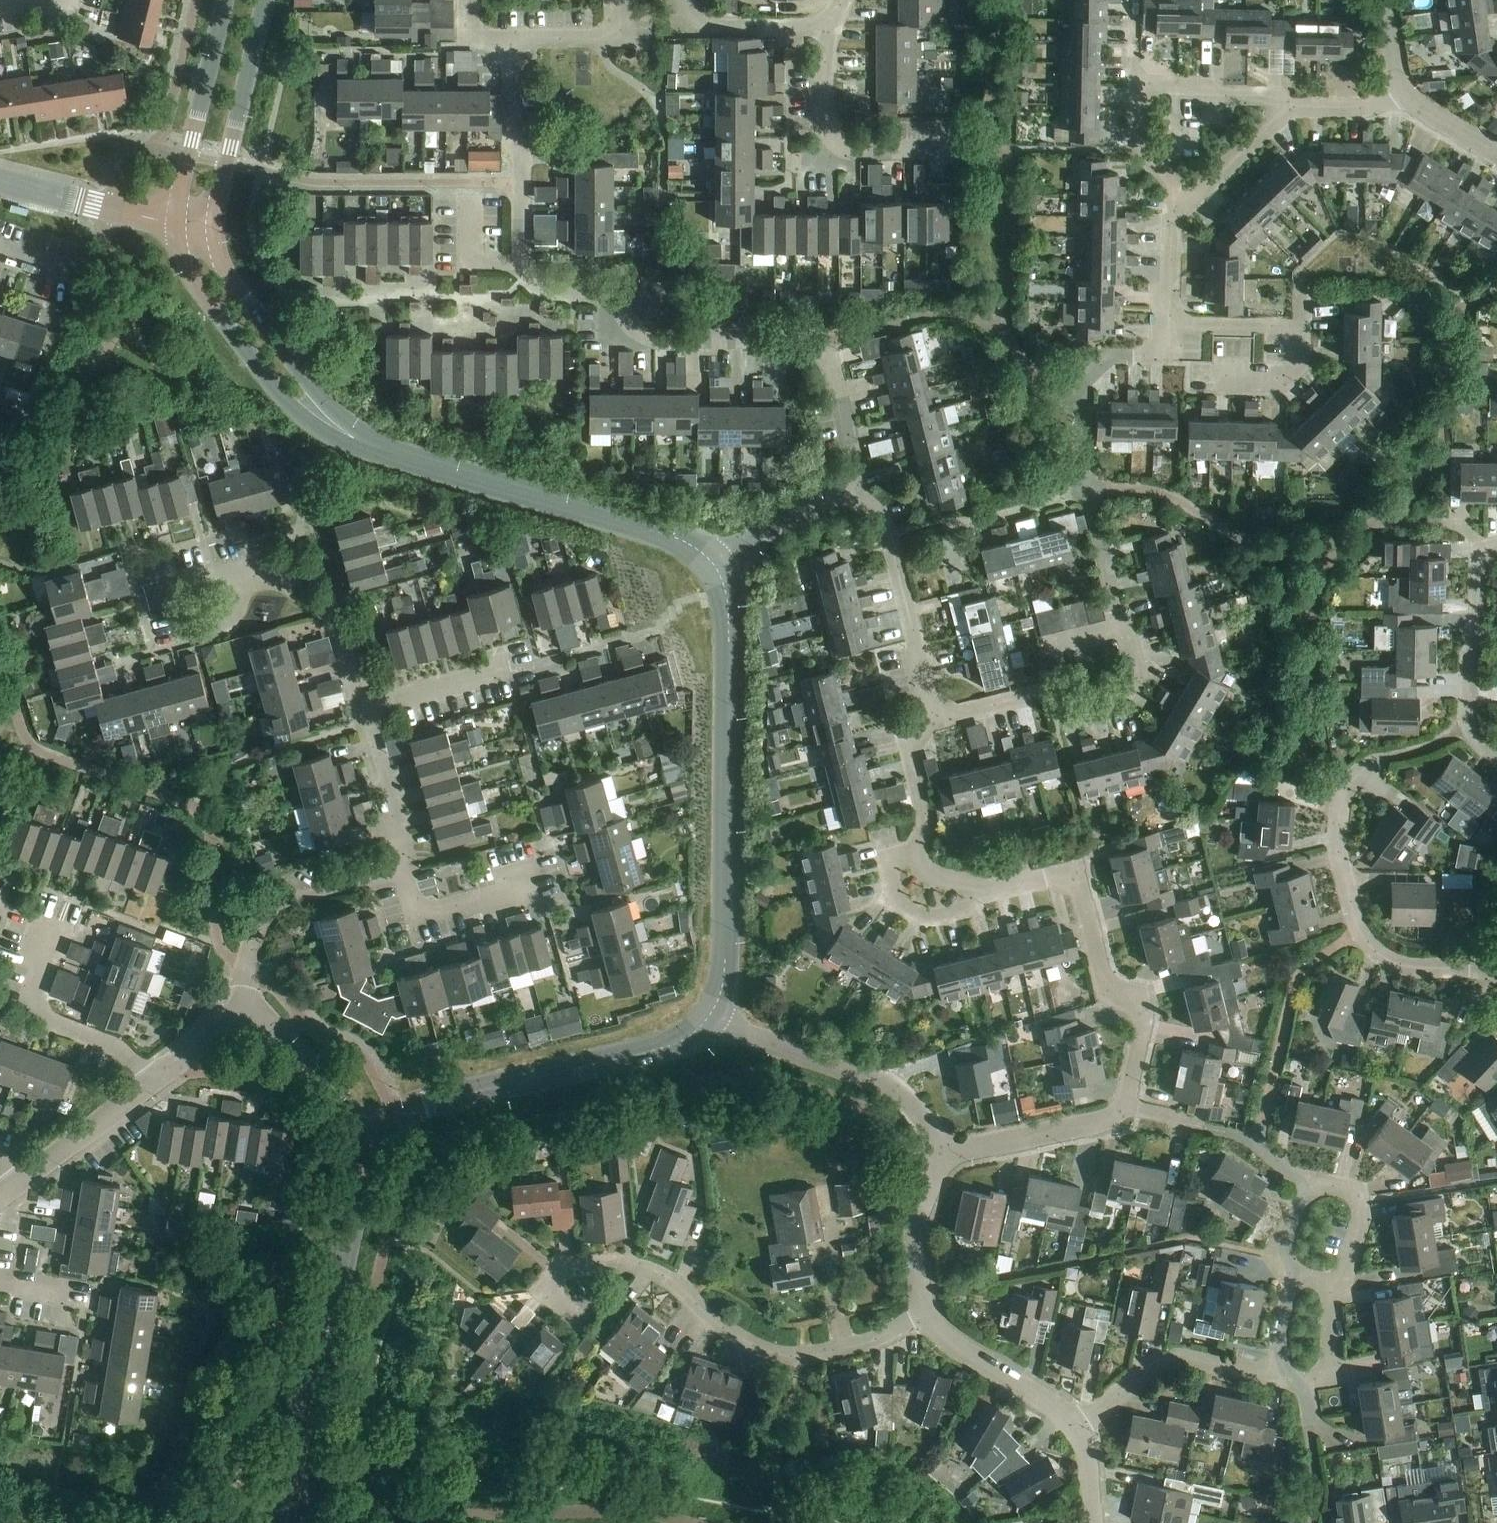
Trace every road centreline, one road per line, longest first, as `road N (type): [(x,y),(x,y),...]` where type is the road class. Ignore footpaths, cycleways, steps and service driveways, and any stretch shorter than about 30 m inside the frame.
road 1 (residential): [(586,1326),(546,1292),(567,1269),(620,1263),(665,1276),(712,1321),(780,1356),(845,1349),(926,1315)]
road 2 (tertiary): [(709,1017),(726,963),(729,615),(712,564)]
road 3 (residential): [(853,468),(833,373),(818,348),(798,341),(653,339),(614,299),(540,288),(524,263)]
road 4 (residential): [(1085,491),(1138,675),(1124,702),(1076,716),(1040,693),(933,718)]
road 5 (tertiary): [(376,1138),(423,1105),(669,1047),(709,1017)]
road 6 (tertiary): [(712,564),(679,539),(374,447)]
road 7 (residential): [(1496,971),(1392,963),(1359,931),(1337,846),(1340,806),(1363,769),(1389,756)]
road 8 (residential): [(1124,1107),(1142,1017),(1131,999),(1104,986),(1082,896),(1069,880),(1048,877),(984,892)]
road 9 (tertiary): [(178,226),(191,277),(280,397),(314,427),(352,447),(374,447)]
road 10 (residential): [(709,1017),(888,1085),(947,1153)]
road 11 (tertiary): [(374,447),(314,389),(228,276),(217,227)]
road 12 (residential): [(848,498),(871,507),(889,536),(933,718)]
road 13 (tertiary): [(336,1295),(316,1334),(273,1522)]
road 14 (residential): [(1496,759),(1470,727),(1468,661),(1477,636),(1480,550),(1496,546)]
road 15 (residential): [(829,26),(826,123),(836,141),(852,151),(951,152)]
road 16 (tertiary): [(217,227),(267,0)]
road 17 (tertiary): [(227,0),(183,172),(178,226)]
road 18 (tertiary): [(303,1522),(336,1295)]
road 19 (residential): [(1075,1426),(1170,1359),(1282,1371)]
road 20 (residential): [(524,263),(513,41)]
road 21 (residential): [(48,926),(37,1000),(60,1027),(123,1050),(151,1083)]
road 22 (residential): [(151,1083),(0,1197)]
road 23 (residential): [(926,1315),(955,1348),(1075,1426)]
road 24 (residential): [(243,1015),(262,1018),(376,1138)]
road 25 (residential): [(947,1153),(1099,1123),(1124,1107)]
road 26 (residential): [(178,226),(0,182)]
road 27 (residential): [(984,892),(972,910),(925,921),(898,905),(885,859),(917,850)]
road 28 (residential): [(403,871),(274,908),(254,941)]
road 29 (residential): [(947,1153),(916,1223),(926,1315)]
road 30 (residential): [(361,709),(395,812),(403,871)]
road 31 (residential): [(275,577),(334,623),(361,709)]
road 32 (tertiary): [(336,1295),(376,1138)]
road 33 (residential): [(403,871),(416,916),(527,887)]
road 34 (residential): [(682,0),(693,21),(711,26),(829,26)]
road 35 (residential): [(1287,109),(1271,96),(1134,85)]
road 36 (residential): [(712,564),(805,511),(848,498)]
road 37 (residential): [(933,718),(909,754),(927,821),(917,850)]
road 38 (residential): [(1333,1280),(1348,1268),(1359,1203),(1338,1187),(1307,1193)]
road 39 (residential): [(361,709),(497,670)]
road 40 (residential): [(1134,85),(1136,145),(1190,204)]
road 41 (residential): [(513,41),(614,35),(622,0)]
road 42 (residential): [(1287,109),(1190,204)]
road 43 (residential): [(1171,324),(1300,328)]
road 44 (residential): [(1190,204),(1171,227),(1171,324)]
road 45 (residential): [(1300,328),(1297,367),(1274,381),(1217,380)]
road 46 (residential): [(1304,1386),(1320,1380),(1331,1362),(1333,1280)]

